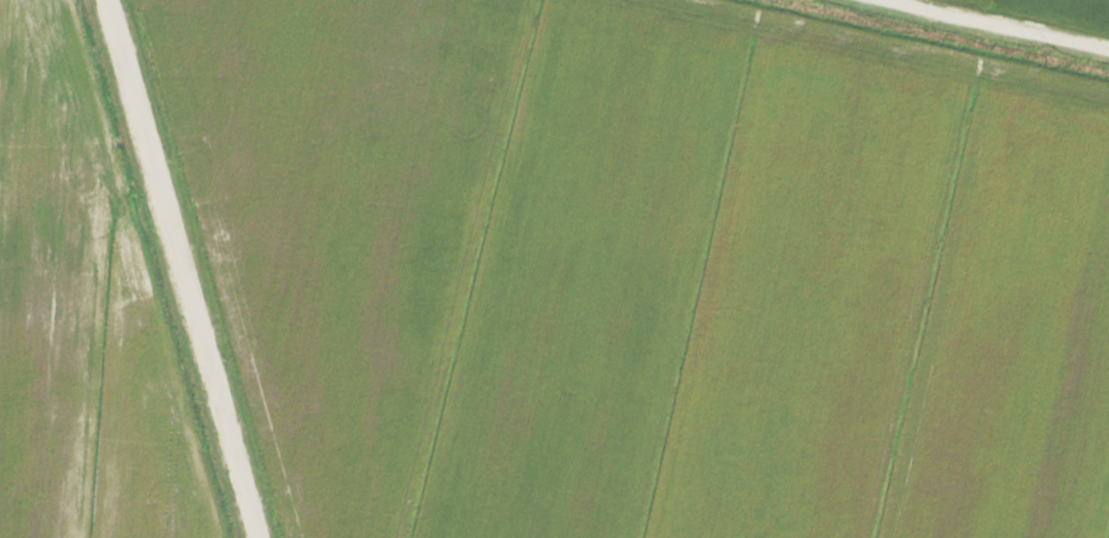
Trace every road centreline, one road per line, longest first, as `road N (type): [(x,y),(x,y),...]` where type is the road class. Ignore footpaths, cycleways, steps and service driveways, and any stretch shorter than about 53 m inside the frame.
road 1 (residential): [(253,537),(104,0)]

